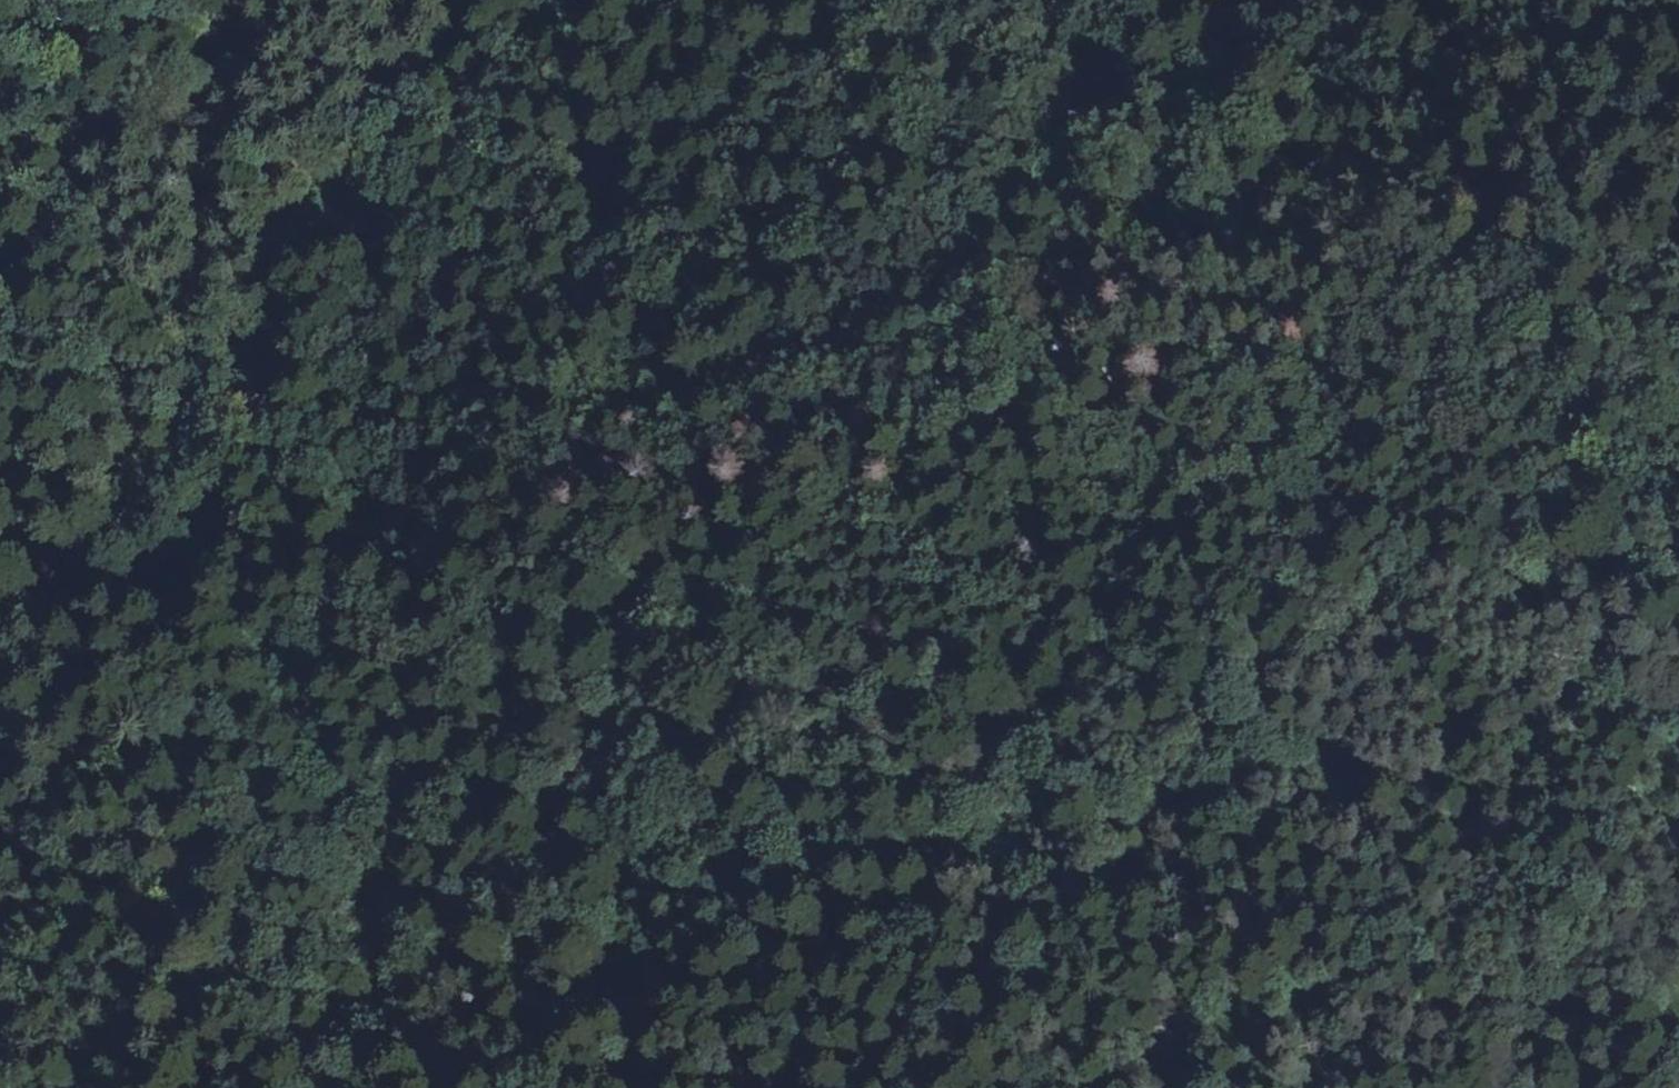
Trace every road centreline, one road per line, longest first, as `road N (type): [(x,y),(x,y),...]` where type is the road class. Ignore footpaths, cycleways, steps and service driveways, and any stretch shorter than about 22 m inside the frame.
road 1 (track): [(1678,993),(1643,986),(1521,990),(1446,1003),(1354,1087)]

